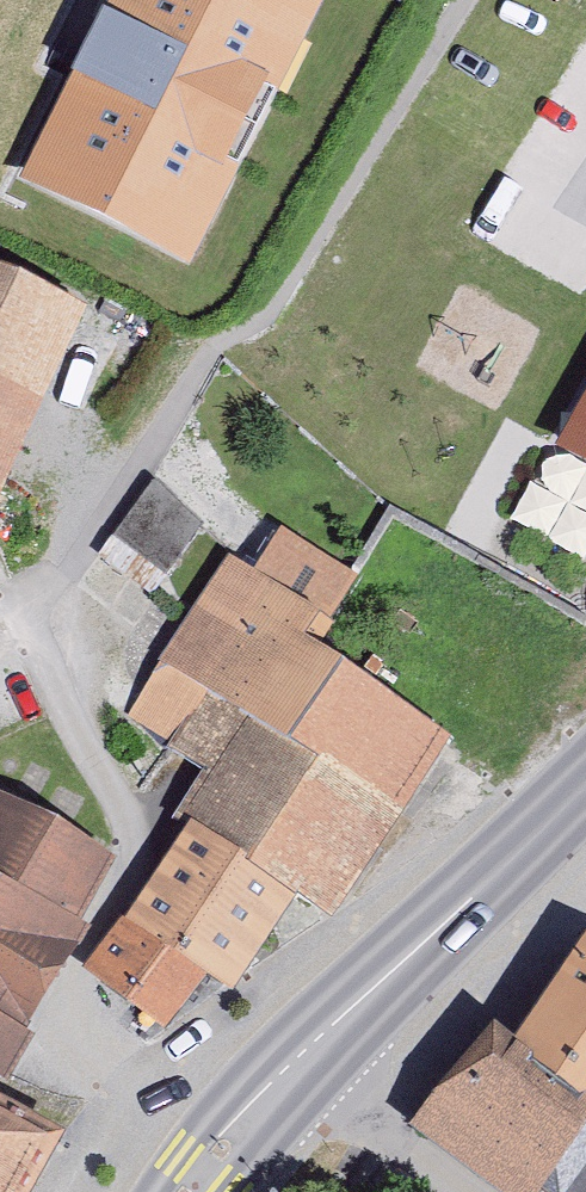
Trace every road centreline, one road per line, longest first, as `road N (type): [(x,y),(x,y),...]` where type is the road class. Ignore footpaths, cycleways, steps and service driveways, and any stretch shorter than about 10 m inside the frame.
road 1 (residential): [(202,1176),(68,1031),(84,950),(122,878),(129,836),(36,637),(38,612),(210,354)]
road 2 (secondary): [(282,1070),(585,795)]
road 3 (residential): [(282,1070),(465,1191)]
road 4 (secondary): [(202,1176),(282,1070)]

